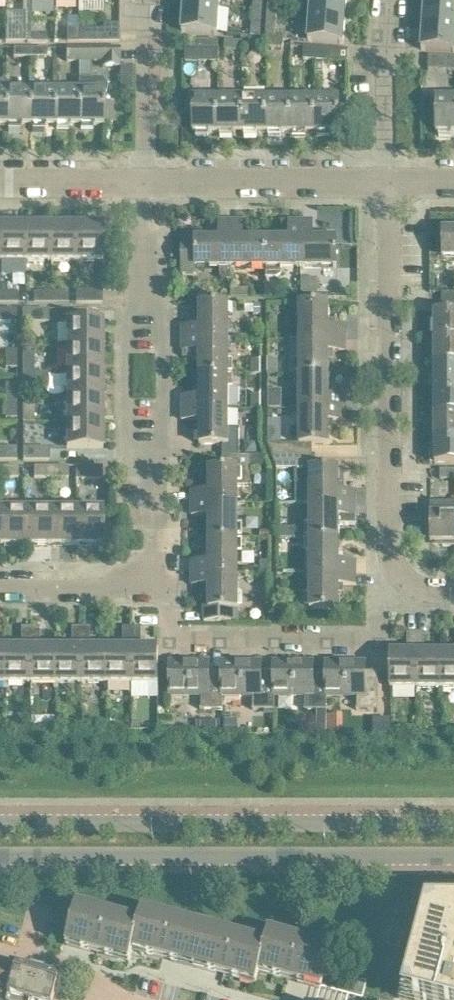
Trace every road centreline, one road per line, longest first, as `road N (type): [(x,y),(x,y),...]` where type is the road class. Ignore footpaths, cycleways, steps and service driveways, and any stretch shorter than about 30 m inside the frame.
road 1 (tertiary): [(453,823),(0,822)]
road 2 (tertiary): [(0,856),(453,856)]
road 3 (residential): [(156,585),(160,335),(145,181)]
road 4 (residential): [(408,581),(390,547),(389,182)]
road 5 (residential): [(145,181),(389,182)]
road 6 (residential): [(389,182),(390,0)]
road 7 (residential): [(145,181),(151,0)]
road 8 (residential): [(273,643),(361,642),(379,631),(408,581)]
road 9 (residential): [(0,591),(156,585)]
road 10 (residential): [(273,643),(195,643),(170,630),(156,585)]
road 11 (residential): [(0,182),(145,181)]

